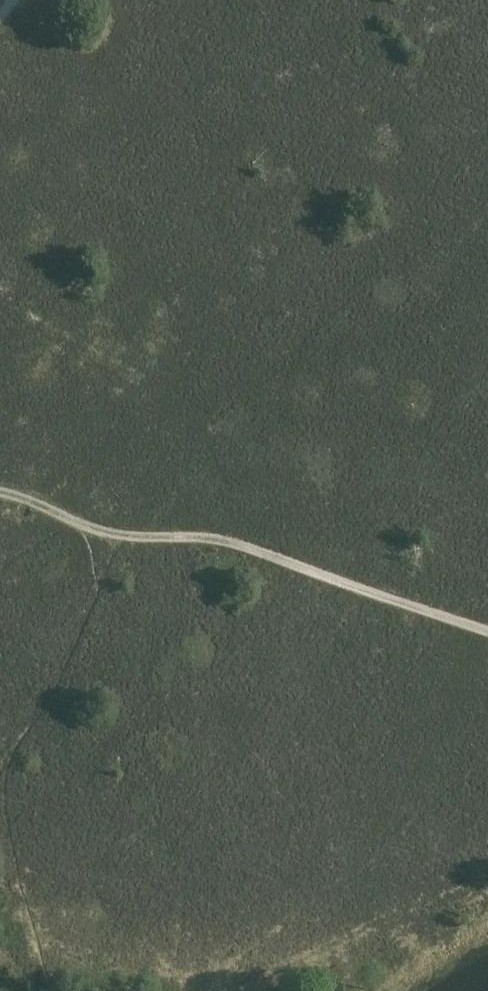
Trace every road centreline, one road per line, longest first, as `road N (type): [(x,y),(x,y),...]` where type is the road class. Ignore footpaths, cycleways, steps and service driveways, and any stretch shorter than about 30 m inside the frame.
road 1 (track): [(119,538),(247,546),(487,631)]
road 2 (track): [(0,489),(119,538)]

